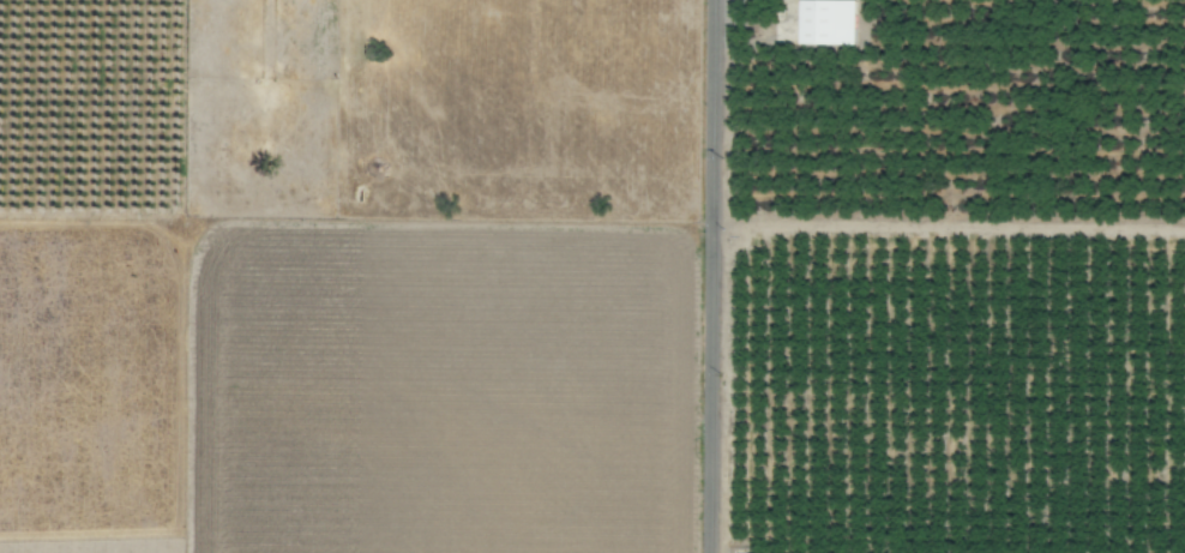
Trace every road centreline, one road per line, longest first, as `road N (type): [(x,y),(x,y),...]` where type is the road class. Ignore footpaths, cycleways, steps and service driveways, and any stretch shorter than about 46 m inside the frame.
road 1 (residential): [(706,552),(711,0)]

